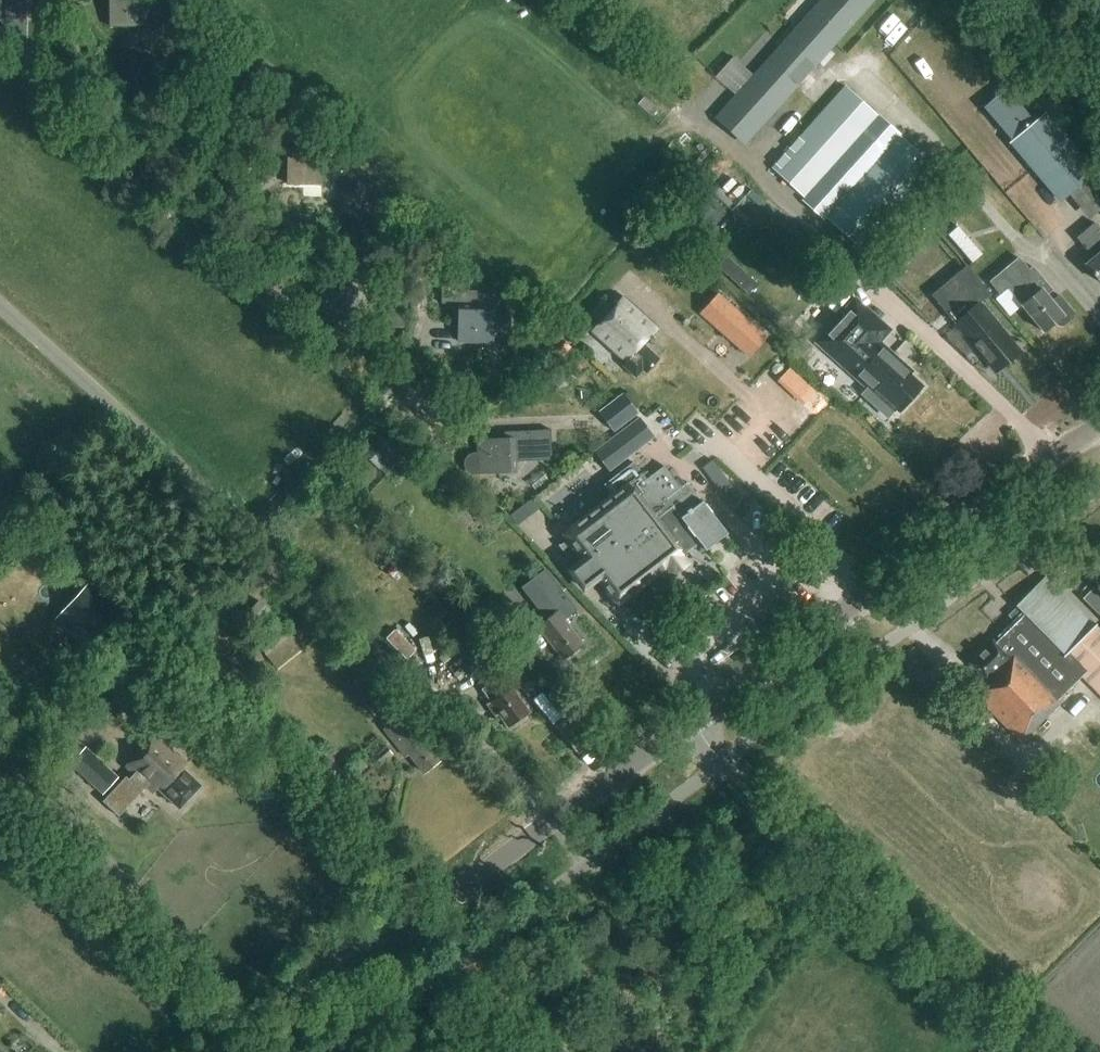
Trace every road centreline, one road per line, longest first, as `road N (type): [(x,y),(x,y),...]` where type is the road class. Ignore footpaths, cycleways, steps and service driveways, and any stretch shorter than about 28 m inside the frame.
road 1 (track): [(253,535),(404,382),(416,363),(417,280),(394,252),(375,246),(306,250),(275,239),(246,199),(241,144),(220,106),(114,98),(83,63),(64,0)]
road 2 (unclassified): [(551,826),(529,796),(253,535),(0,308)]
road 3 (track): [(272,554),(210,631),(207,670),(364,805),(424,915),(563,1051)]
road 4 (tertiary): [(690,724),(1099,419)]
road 5 (unclassified): [(1059,1051),(729,770),(690,724)]
road 6 (track): [(1047,457),(694,115)]
road 7 (tertiary): [(234,1051),(551,826)]
road 8 (track): [(384,851),(196,692)]
road 9 (tertiary): [(551,826),(690,724)]

